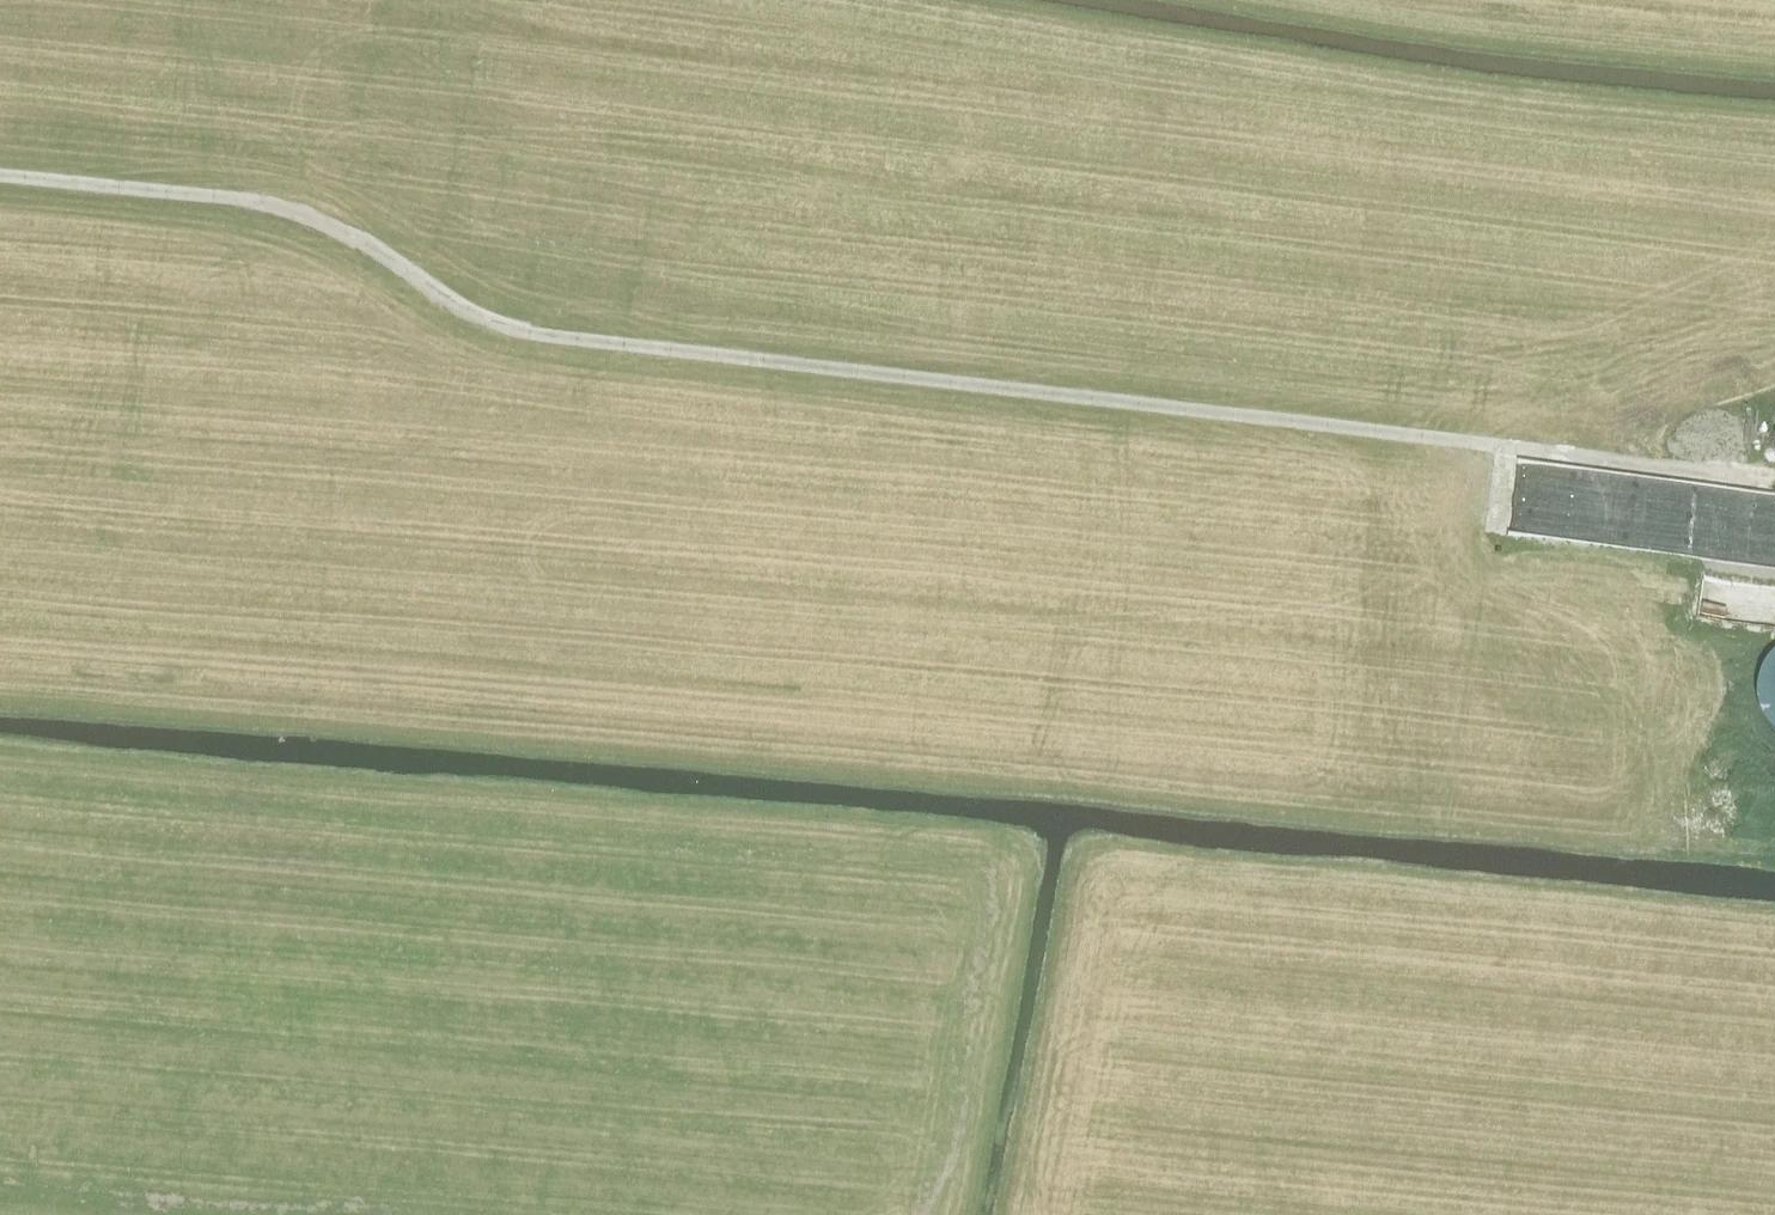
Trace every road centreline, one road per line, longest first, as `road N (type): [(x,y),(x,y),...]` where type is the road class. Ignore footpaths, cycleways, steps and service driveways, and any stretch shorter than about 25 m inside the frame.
road 1 (track): [(0,174),(281,205),(368,246),(462,307),(539,333),(1707,470),(1774,498)]

